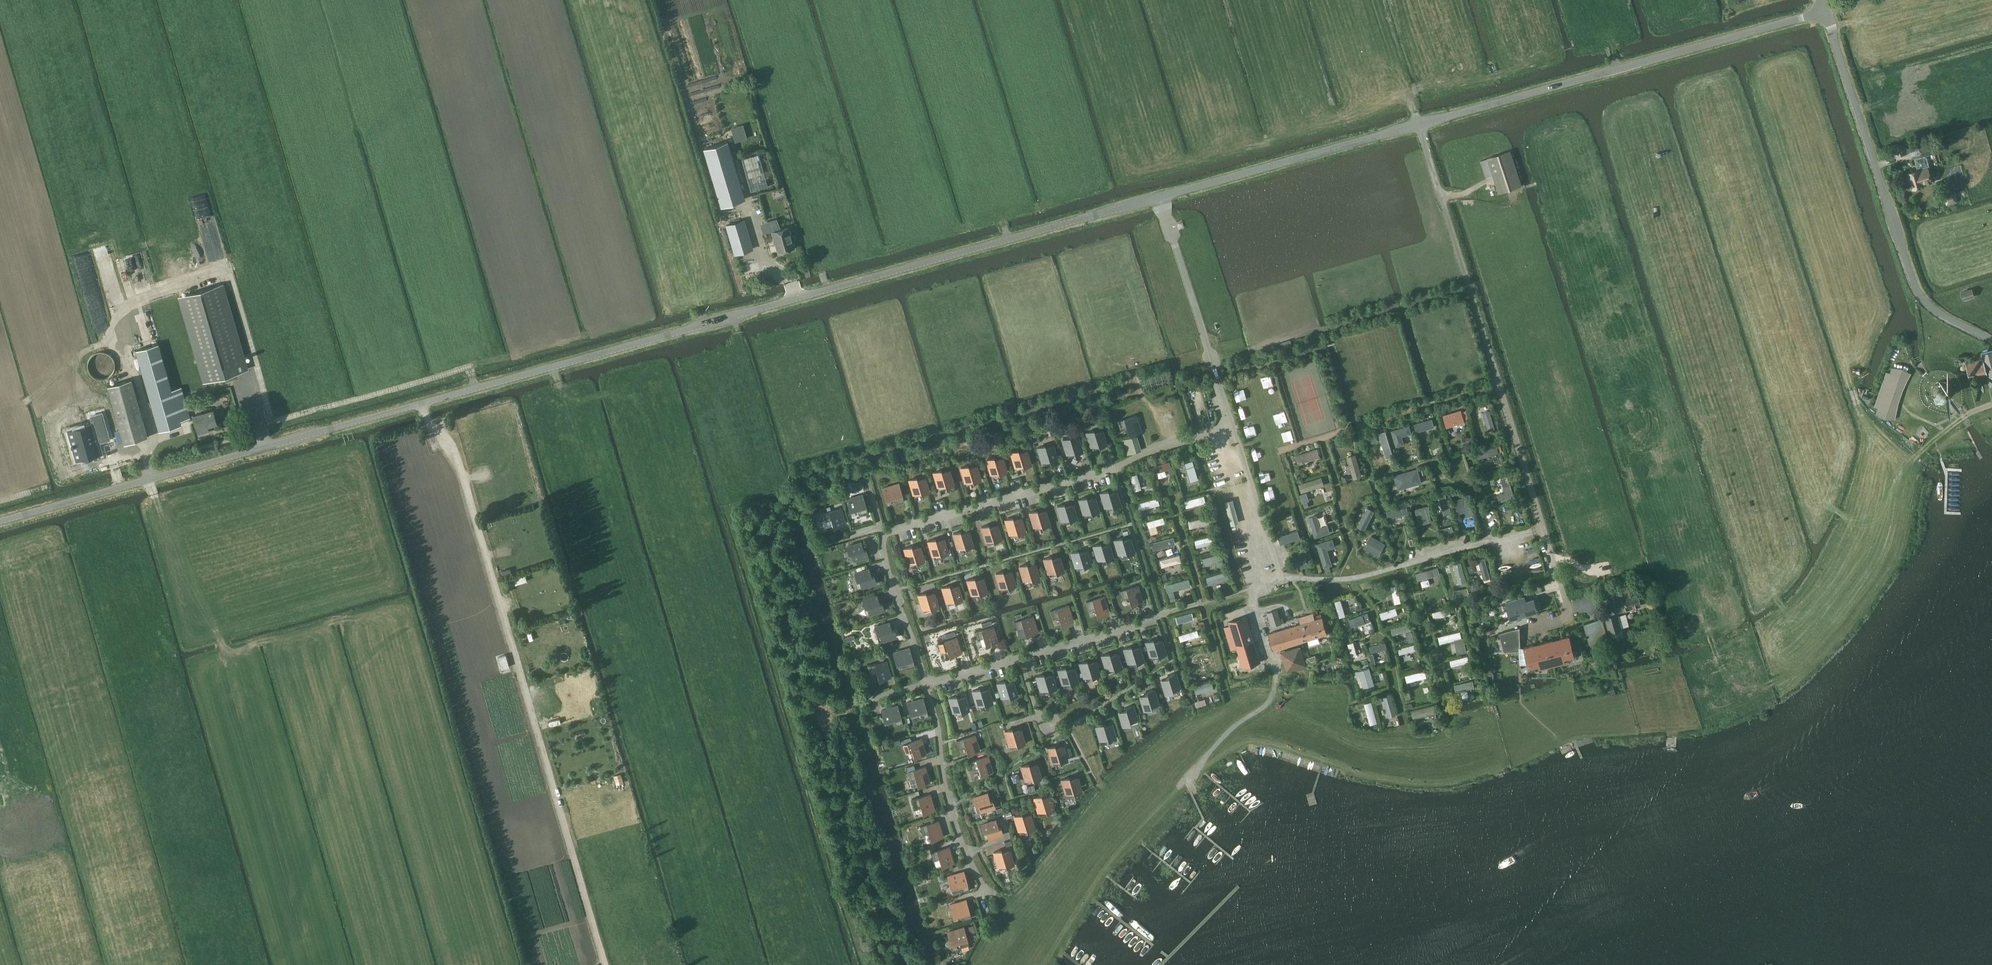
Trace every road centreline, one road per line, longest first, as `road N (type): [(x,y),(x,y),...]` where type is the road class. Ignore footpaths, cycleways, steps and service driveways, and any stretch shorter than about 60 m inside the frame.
road 1 (unclassified): [(0,521),(1826,11)]
road 2 (unclassified): [(1826,11),(1922,299),(1991,339)]
road 3 (track): [(1278,580),(1354,580),(1544,525)]
road 4 (track): [(1190,781),(1221,739),(1275,693),(1261,586)]
road 5 (track): [(227,656),(151,479)]

